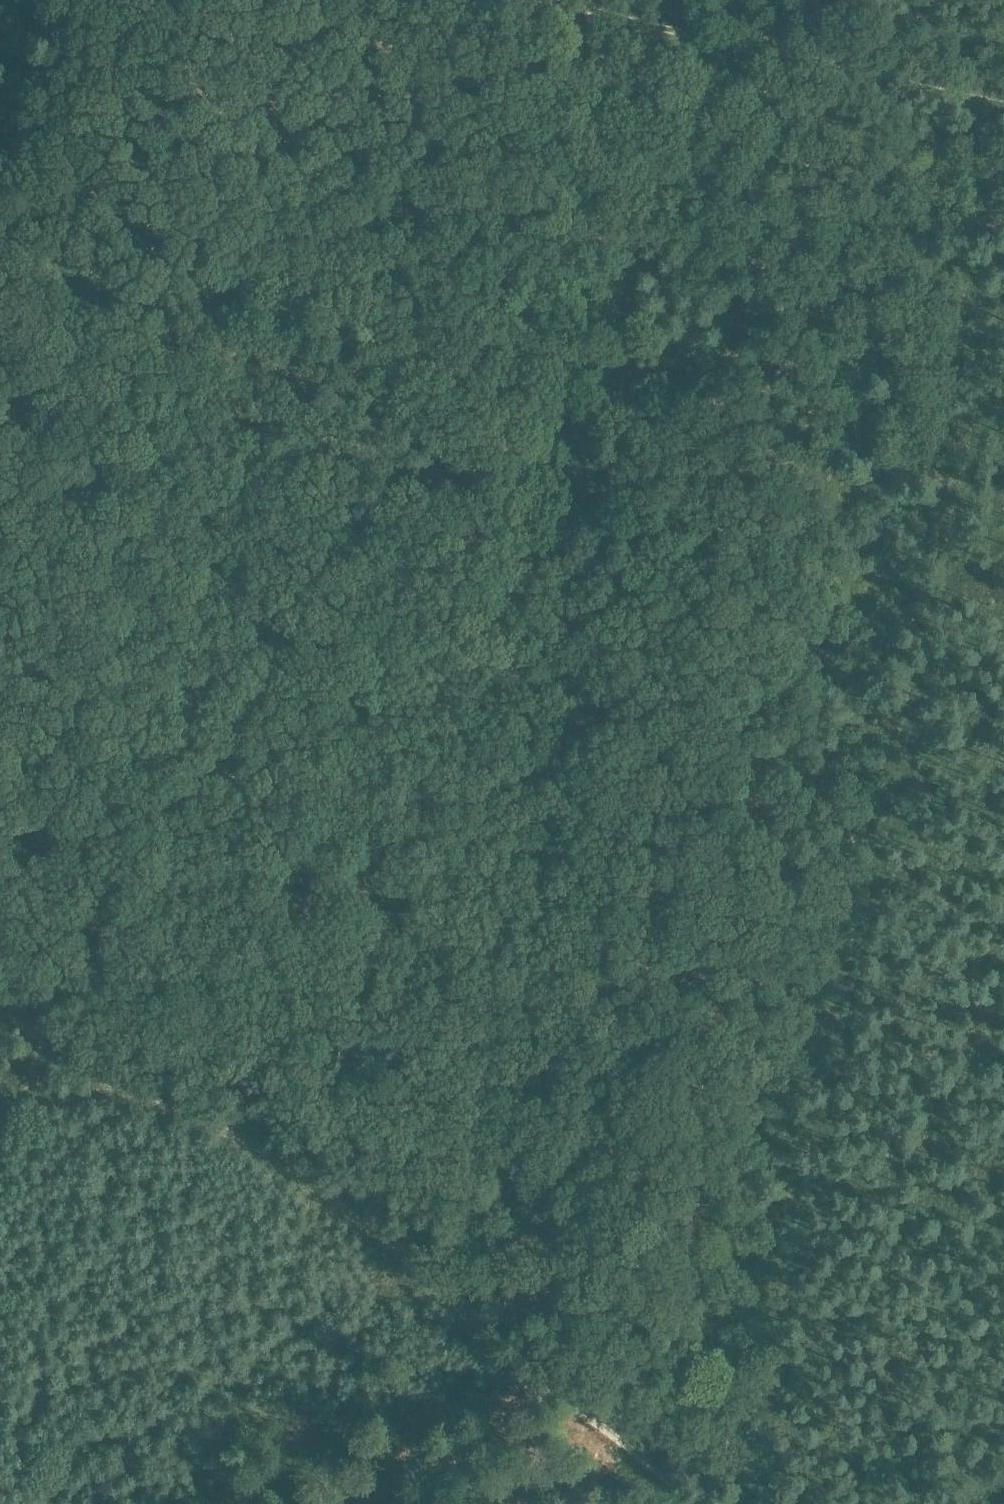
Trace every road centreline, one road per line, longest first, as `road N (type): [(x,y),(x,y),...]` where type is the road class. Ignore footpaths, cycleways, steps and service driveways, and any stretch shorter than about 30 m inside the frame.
road 1 (track): [(446,1299),(656,28)]
road 2 (track): [(692,1503),(304,1181),(156,1103),(55,1083),(0,1119)]
road 3 (track): [(1003,100),(536,0)]

